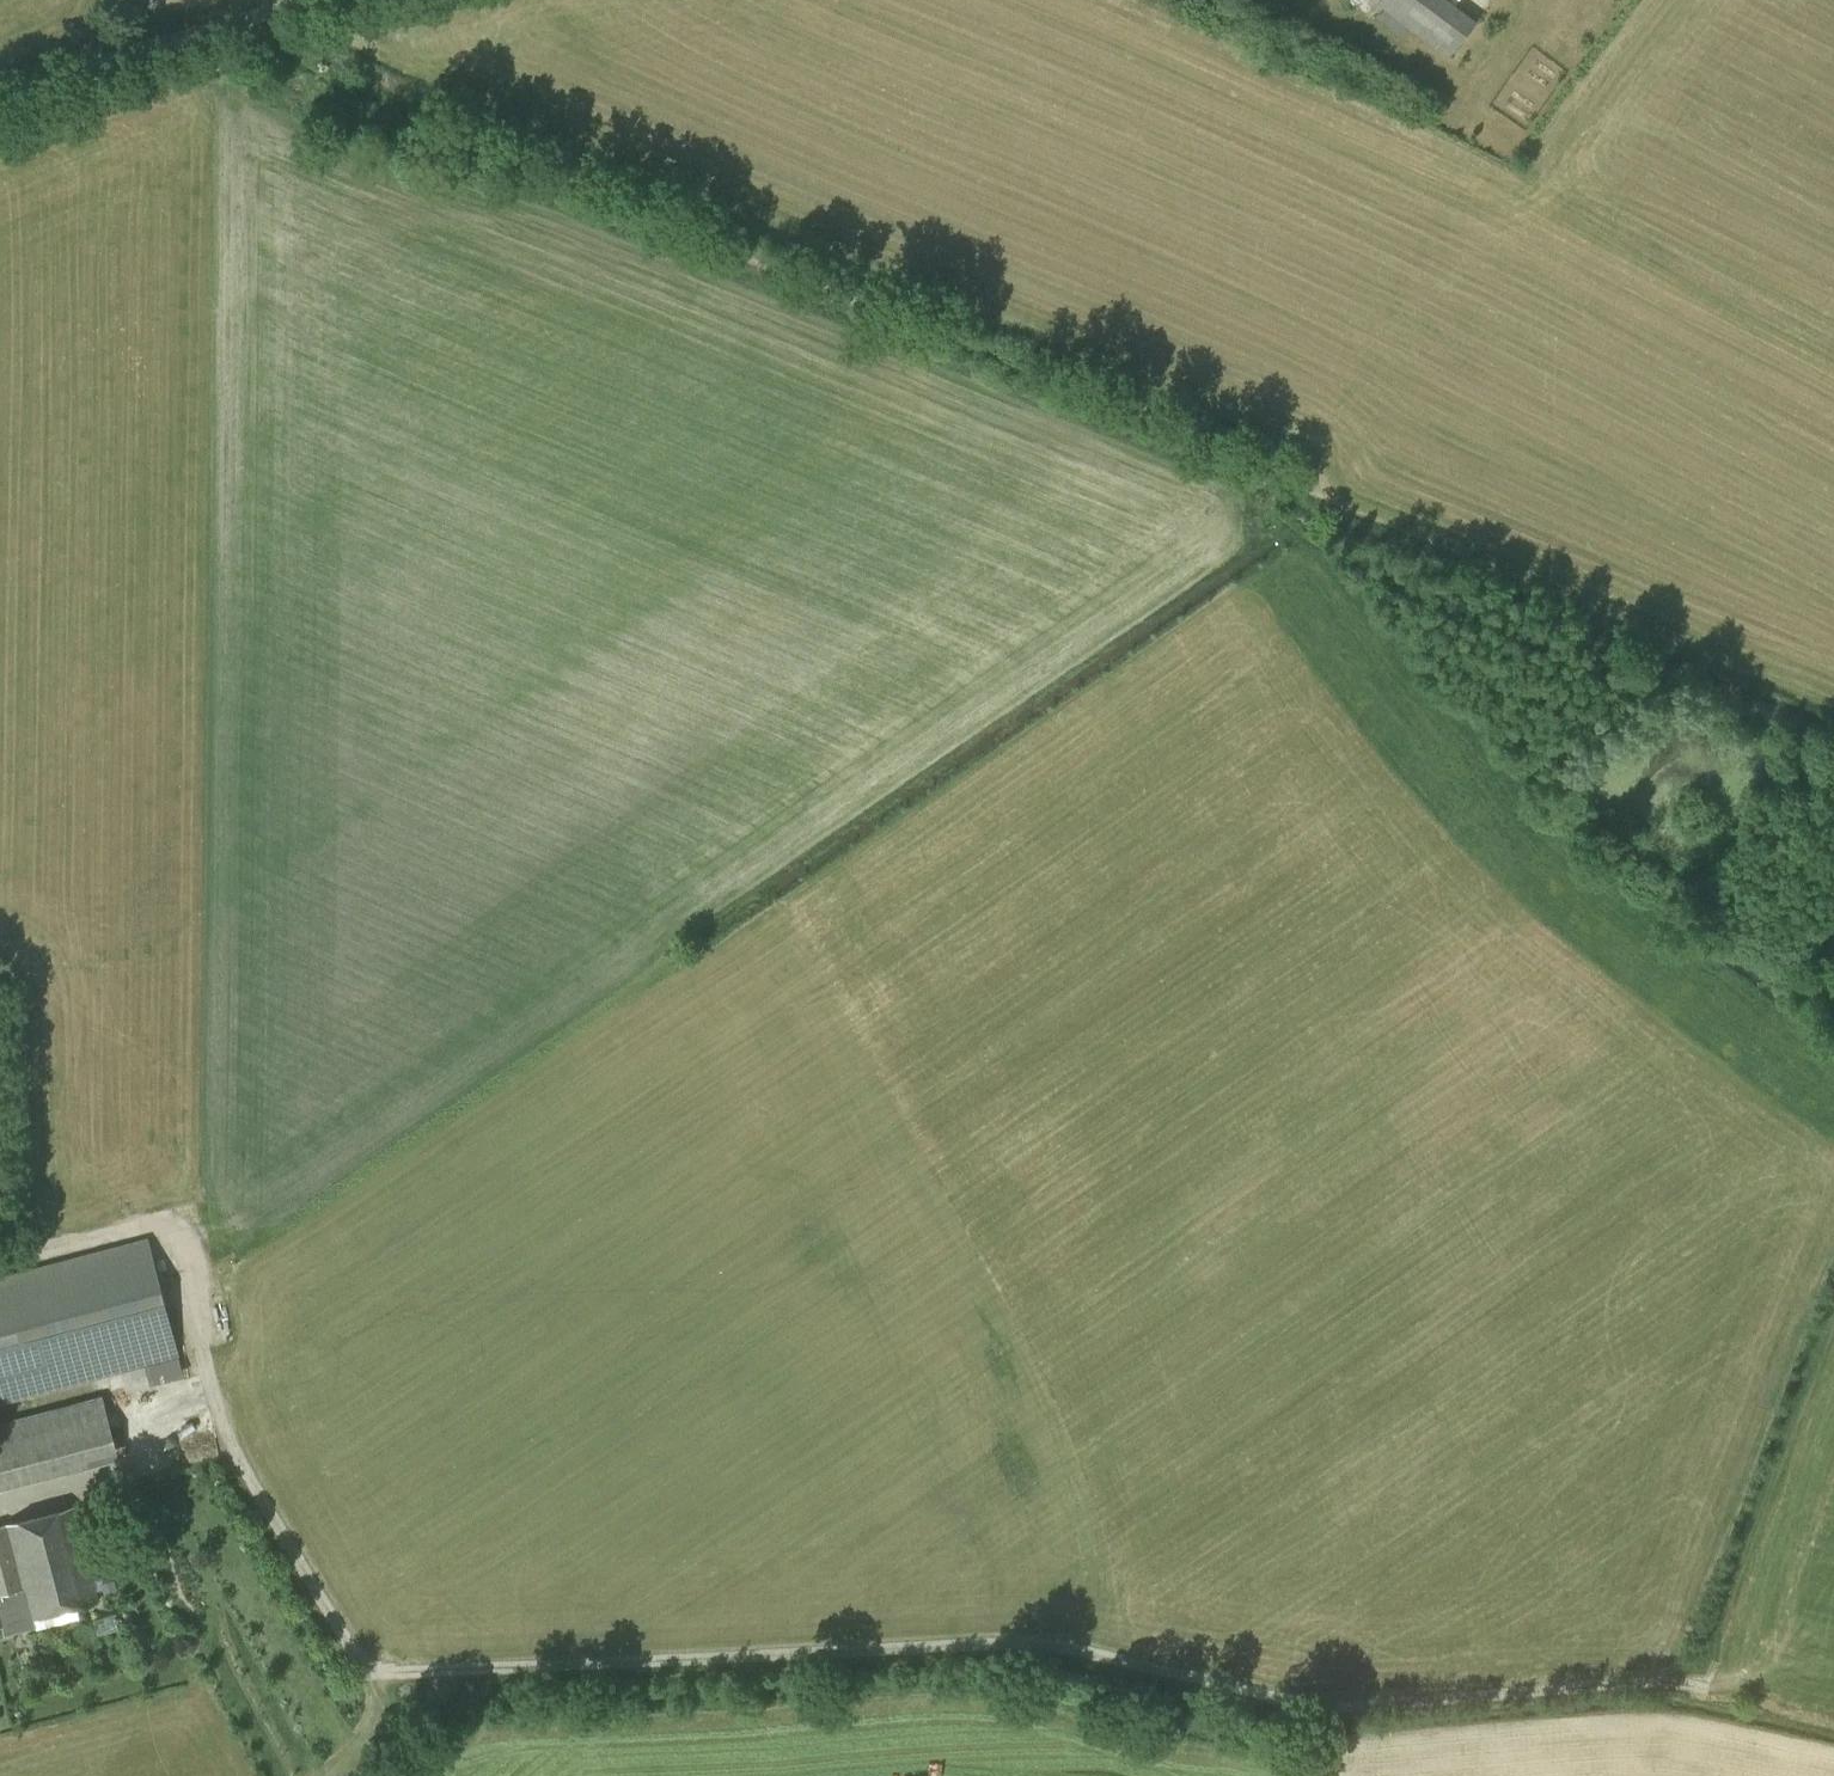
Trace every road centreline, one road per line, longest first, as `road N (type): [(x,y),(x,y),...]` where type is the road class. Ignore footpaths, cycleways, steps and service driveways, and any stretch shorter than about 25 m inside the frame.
road 1 (unclassified): [(0,103),(300,0)]

